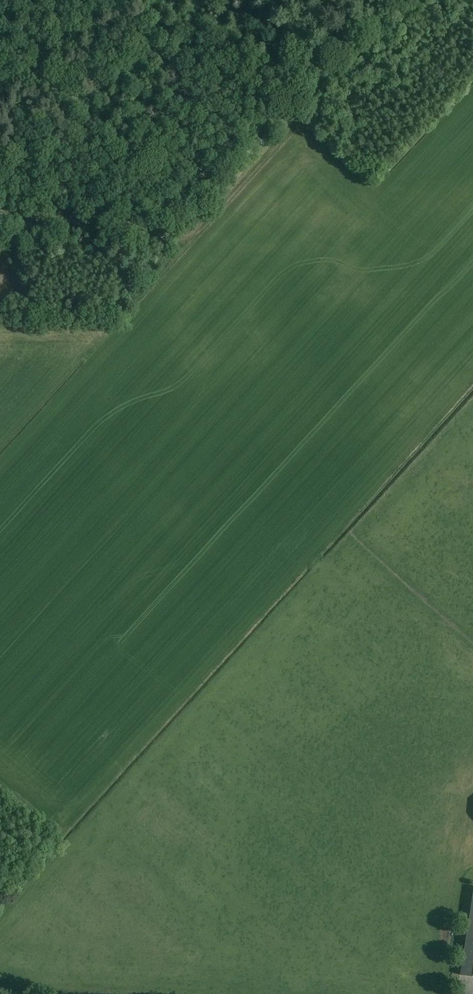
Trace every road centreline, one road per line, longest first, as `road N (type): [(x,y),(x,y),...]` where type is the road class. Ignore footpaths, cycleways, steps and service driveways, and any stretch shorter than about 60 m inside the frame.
road 1 (track): [(0,212),(190,229),(397,0)]

